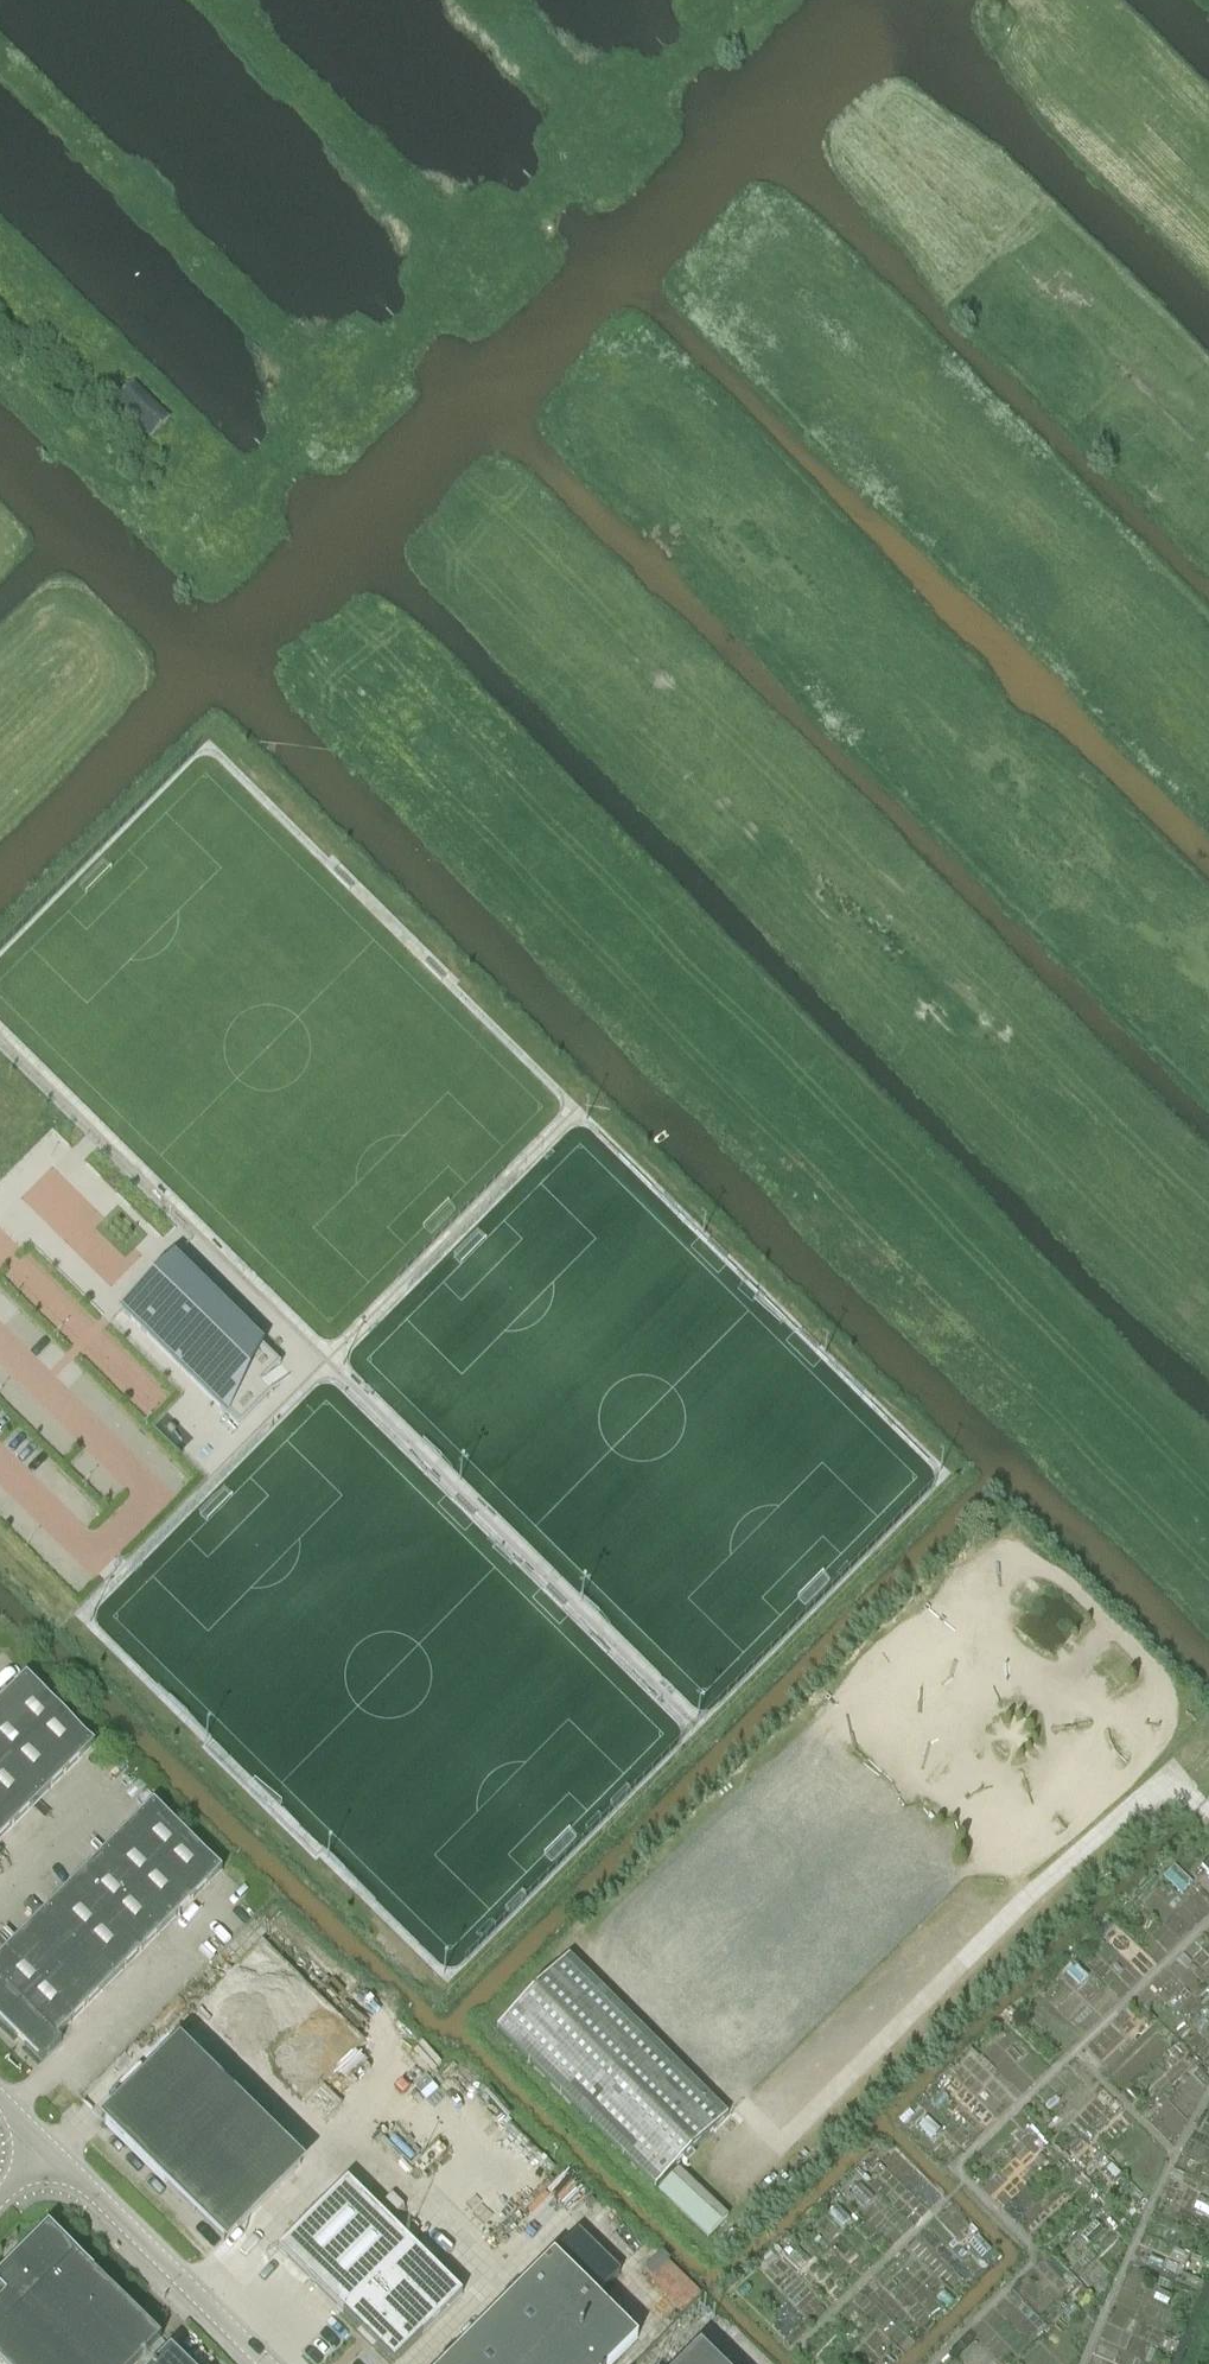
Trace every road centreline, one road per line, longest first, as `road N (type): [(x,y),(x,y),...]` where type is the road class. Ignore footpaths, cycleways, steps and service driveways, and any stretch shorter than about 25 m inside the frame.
road 1 (tertiary): [(263,2363),(49,2152)]

